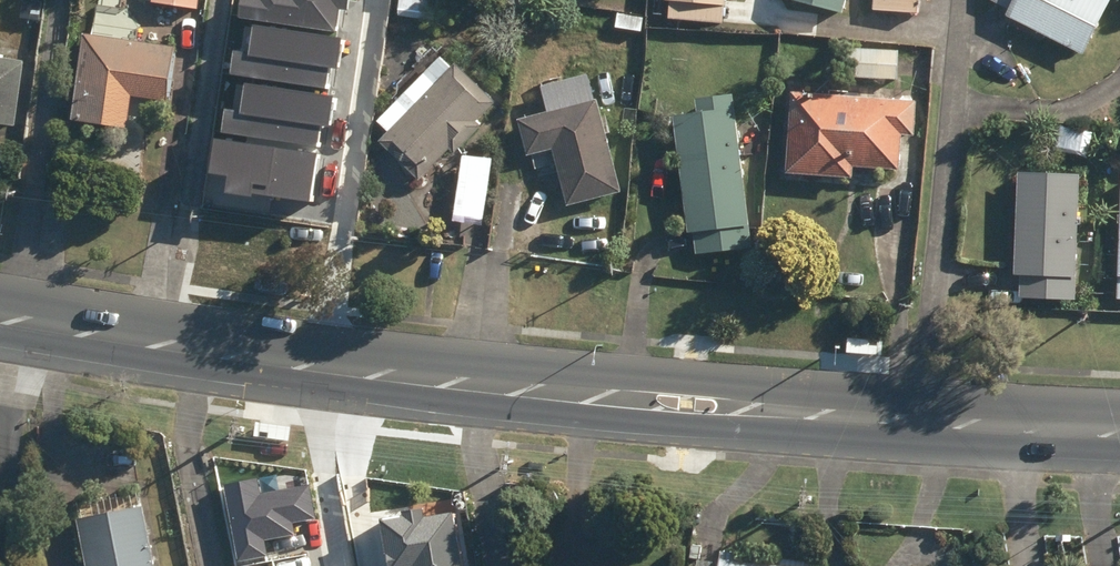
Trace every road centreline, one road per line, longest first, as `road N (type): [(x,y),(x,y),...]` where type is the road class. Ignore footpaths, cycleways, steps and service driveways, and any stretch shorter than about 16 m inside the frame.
road 1 (secondary): [(0,318),(462,384),(1119,438)]

